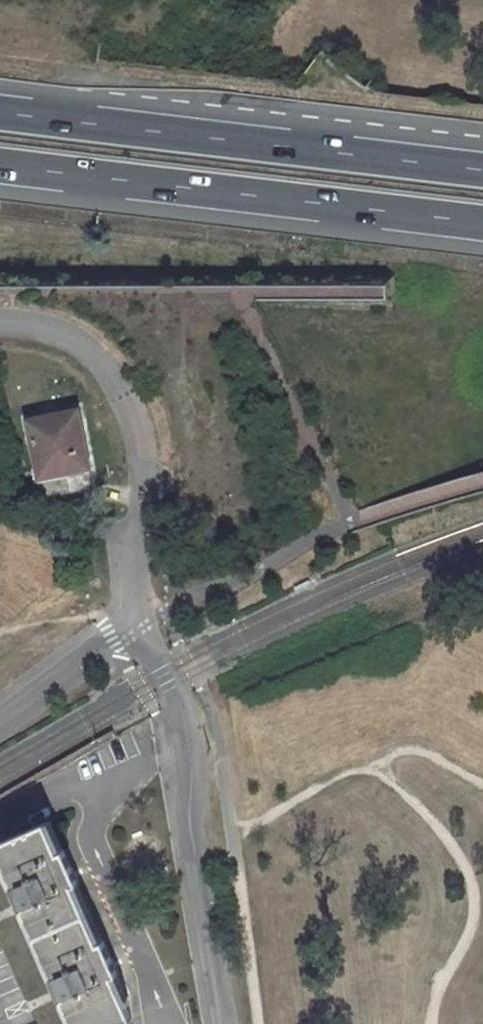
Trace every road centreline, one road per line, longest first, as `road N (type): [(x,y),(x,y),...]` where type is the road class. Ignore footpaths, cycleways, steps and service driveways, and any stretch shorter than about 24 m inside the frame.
road 1 (trunk): [(482,170),(0,112)]
road 2 (trunk): [(0,166),(482,223)]
road 3 (unclassified): [(129,627),(140,630),(178,701),(197,877),(224,1023)]
road 4 (residential): [(0,717),(129,627)]

